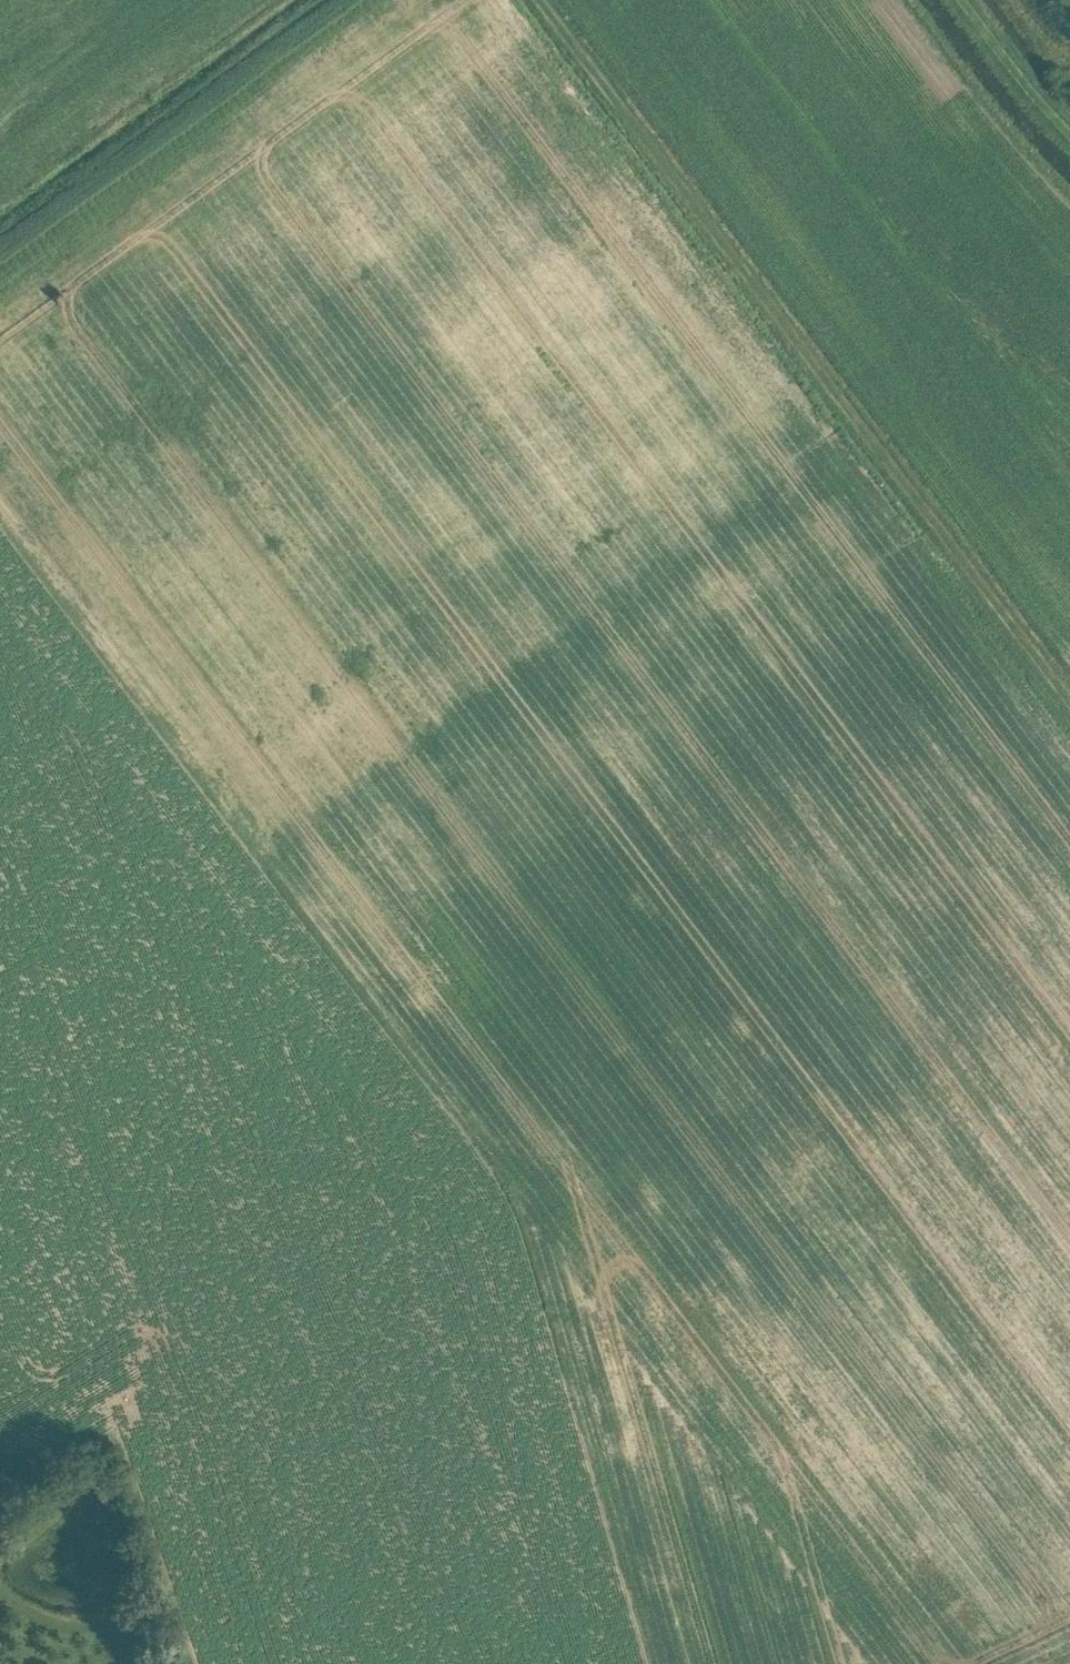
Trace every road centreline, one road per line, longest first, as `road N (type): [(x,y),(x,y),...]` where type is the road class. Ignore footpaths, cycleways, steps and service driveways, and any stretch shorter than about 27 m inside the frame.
road 1 (track): [(1069,692),(542,0)]

